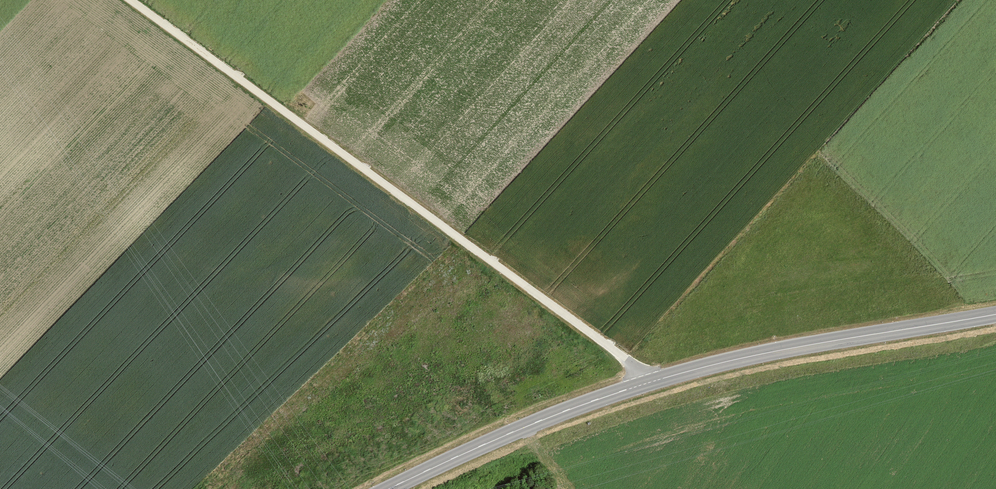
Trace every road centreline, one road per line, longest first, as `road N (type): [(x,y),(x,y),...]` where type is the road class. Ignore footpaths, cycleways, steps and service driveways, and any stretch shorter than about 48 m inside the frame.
road 1 (track): [(130,0),(650,384)]
road 2 (secondary): [(387,488),(590,402),(726,361),(995,315)]
road 3 (track): [(0,378),(158,488)]

